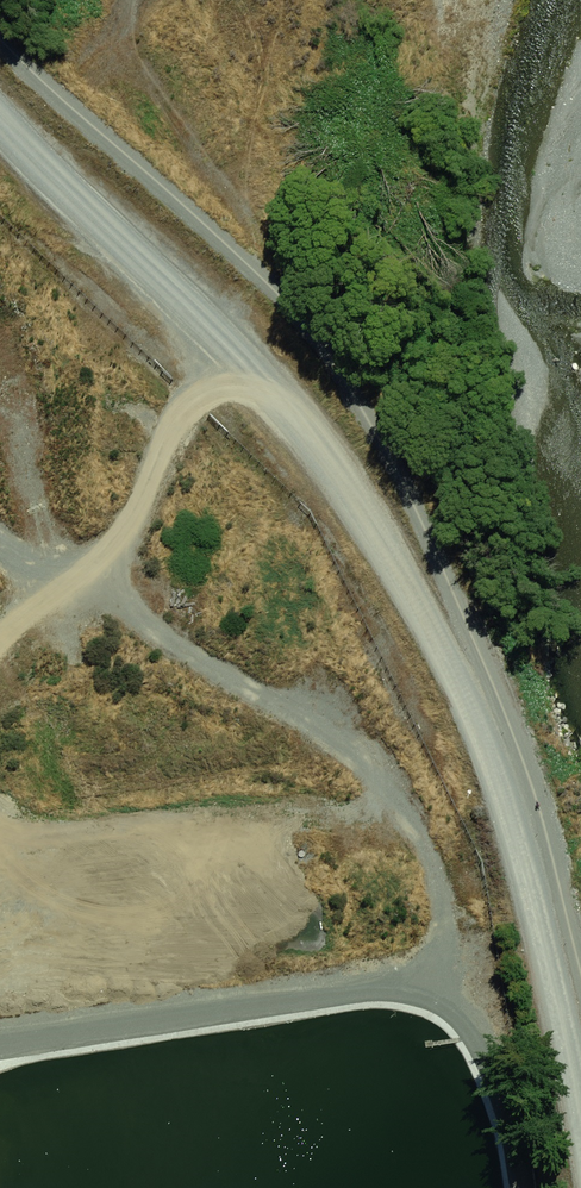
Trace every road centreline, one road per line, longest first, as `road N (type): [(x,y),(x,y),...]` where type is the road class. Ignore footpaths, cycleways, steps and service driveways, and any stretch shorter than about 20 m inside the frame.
road 1 (track): [(0,124),(303,422),(398,554),(440,675),(508,817),(580,1135)]
road 2 (track): [(502,1187),(448,980),(0,1037)]
road 3 (track): [(0,548),(81,587),(213,681),(365,769)]
road 4 (track): [(81,587),(225,340)]
road 5 (track): [(365,769),(448,980)]

